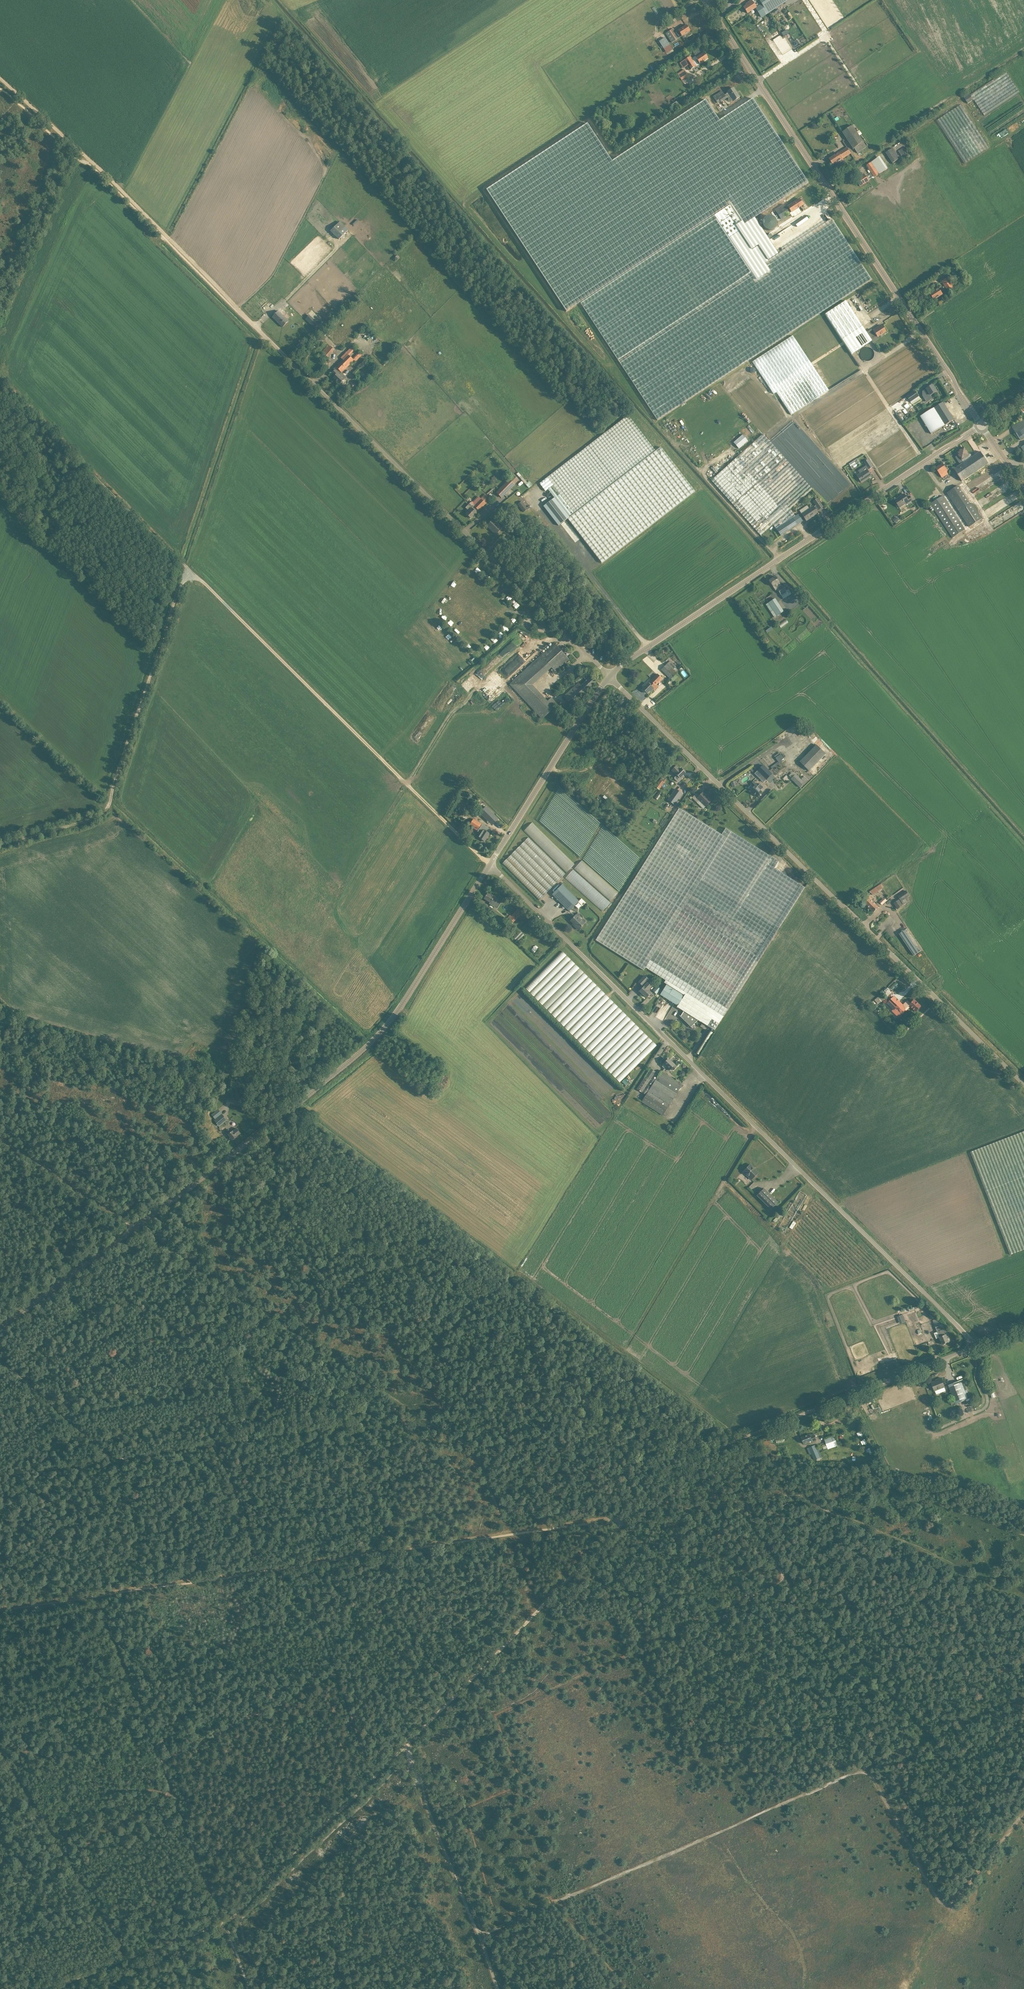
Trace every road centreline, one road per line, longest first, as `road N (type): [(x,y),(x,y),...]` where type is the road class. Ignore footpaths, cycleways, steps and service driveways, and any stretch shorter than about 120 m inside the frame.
road 1 (tertiary): [(0,1328),(327,1085),(403,1002),(491,865)]
road 2 (unclassified): [(974,1346),(491,865)]
road 3 (unclassified): [(1023,1086),(609,677)]
road 4 (track): [(301,1568),(620,1521),(686,1462),(781,1422)]
road 5 (unclassified): [(609,677),(257,328)]
road 6 (track): [(115,1459),(388,1417),(413,1362),(513,1276)]
road 7 (tertiary): [(609,677),(982,425)]
road 8 (track): [(867,1767),(480,1937)]
road 9 (track): [(198,577),(491,865)]
road 10 (track): [(198,577),(180,592),(106,808),(90,820),(0,846)]
road 11 (track): [(257,328),(89,154),(0,78)]
road 12 (track): [(0,494),(43,544),(74,467),(86,467),(198,577)]
road 13 (track): [(403,1747),(620,1521)]
road 14 (tertiary): [(982,425),(826,188)]
road 15 (track): [(0,1612),(267,1573)]
road 16 (track): [(852,1395),(895,1479),(922,1489),(966,1490),(1023,1512)]
road 17 (tertiary): [(826,188),(704,0)]
road 18 (tertiary): [(491,865),(609,677)]
road 19 (track): [(219,1923),(374,1776)]
road 20 (unclassified): [(781,1422),(974,1346)]
road 21 (track): [(407,1751),(480,1937)]
road 22 (track): [(54,1988),(219,1923)]
road 23 (track): [(43,544),(61,566),(0,701)]
road 24 (track): [(1023,1695),(867,1767)]
road 25 (track): [(639,1638),(773,1588),(779,1569)]
road 26 (unclassified): [(826,188),(955,103)]
road 27 (track): [(0,1749),(67,1857)]
road 28 (track): [(67,1857),(168,1791)]

